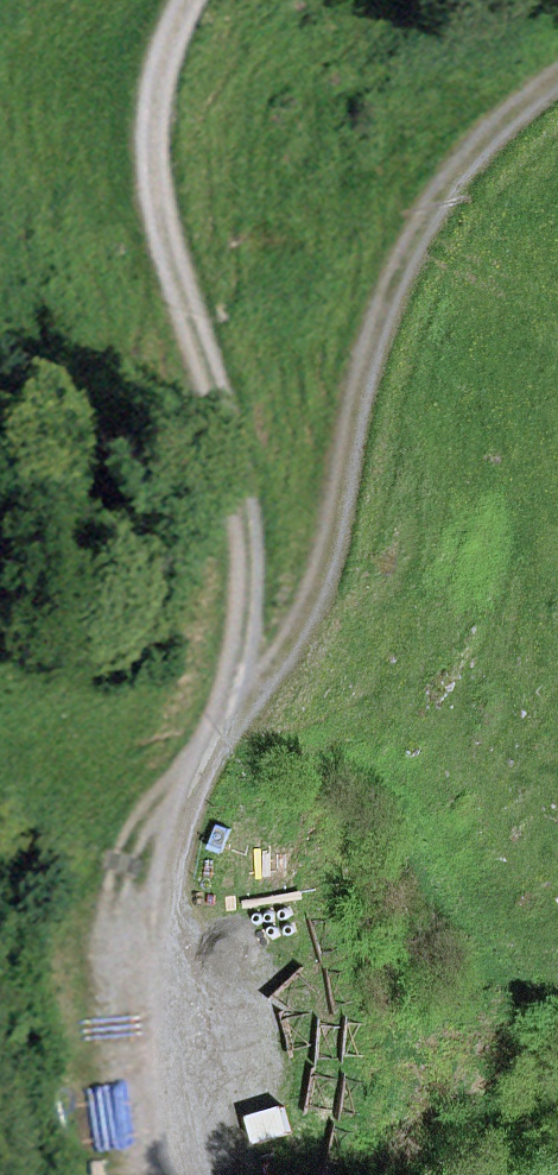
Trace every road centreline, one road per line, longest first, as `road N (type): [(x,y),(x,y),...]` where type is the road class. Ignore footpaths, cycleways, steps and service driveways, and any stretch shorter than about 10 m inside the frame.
road 1 (track): [(185,1174),(155,1061),(155,936),(165,855),(235,692),(246,531),(154,211),(146,135),(186,0)]
road 2 (track): [(204,764),(305,631),(341,443),(383,305),(426,211),(557,71)]

